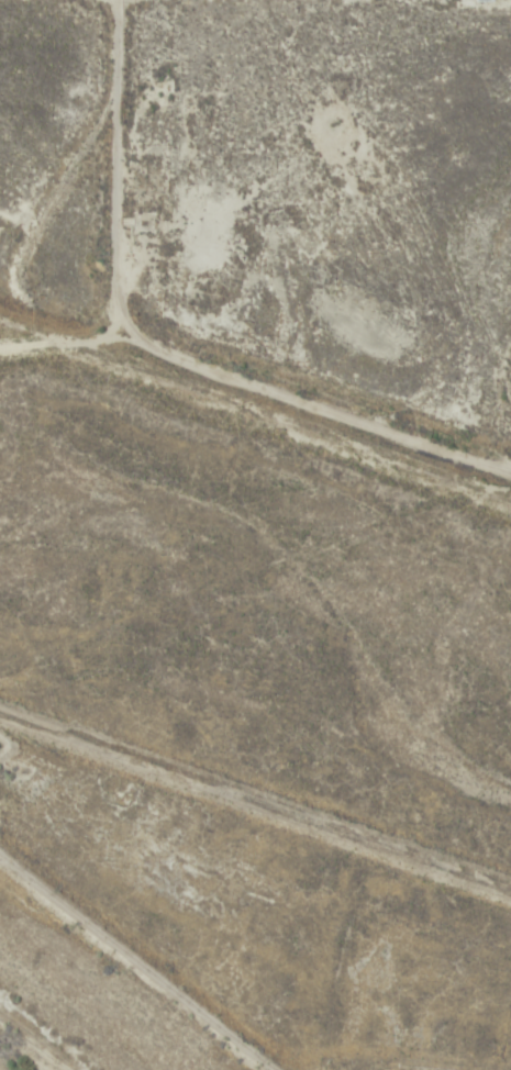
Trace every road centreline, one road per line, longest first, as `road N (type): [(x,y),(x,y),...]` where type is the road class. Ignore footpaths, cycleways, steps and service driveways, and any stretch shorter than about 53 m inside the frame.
road 1 (track): [(510,460),(113,319),(109,0)]
road 2 (track): [(0,736),(510,890)]
road 3 (track): [(291,1069),(0,867)]

